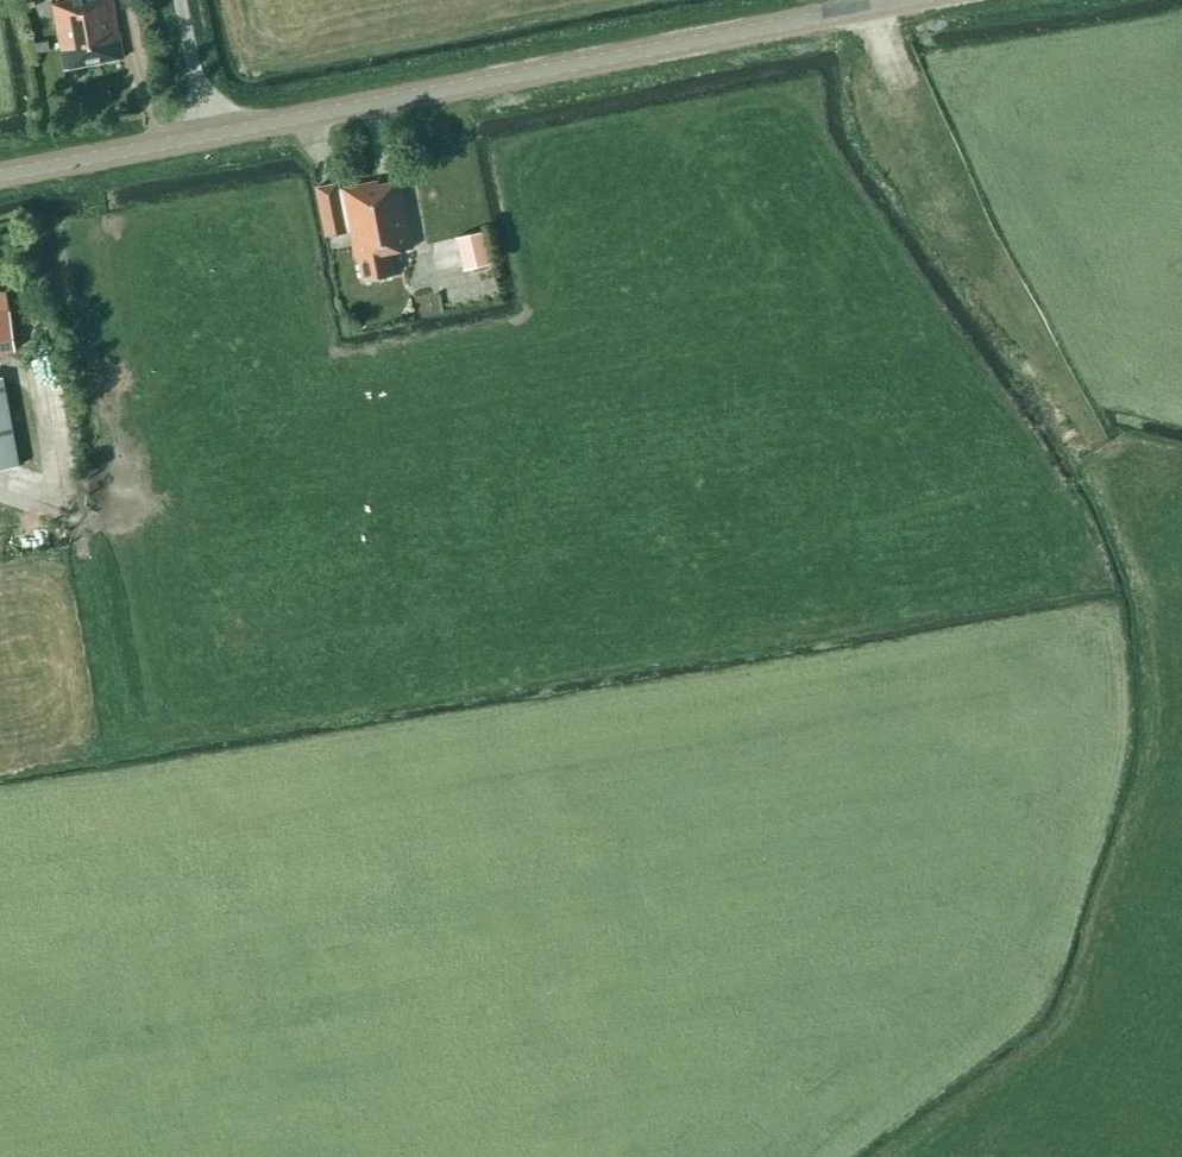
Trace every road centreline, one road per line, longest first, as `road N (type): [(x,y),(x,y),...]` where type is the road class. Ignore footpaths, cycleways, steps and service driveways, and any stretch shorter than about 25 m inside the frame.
road 1 (tertiary): [(941,0),(211,137)]
road 2 (tertiary): [(0,177),(211,137)]
road 3 (unclassified): [(211,137),(180,0)]

